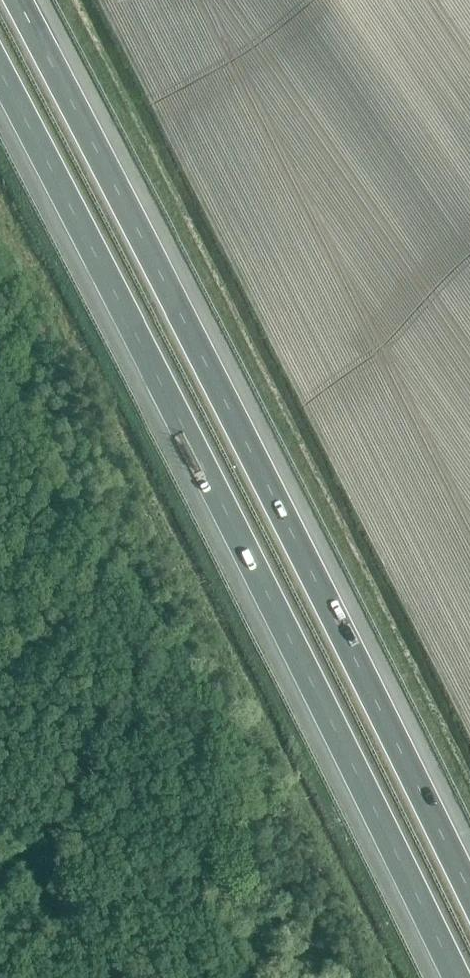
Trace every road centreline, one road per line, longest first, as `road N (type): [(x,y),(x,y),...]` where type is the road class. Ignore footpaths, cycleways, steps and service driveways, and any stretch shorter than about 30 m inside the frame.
road 1 (motorway): [(0,76),(455,977)]
road 2 (motorway): [(469,881),(23,0)]

